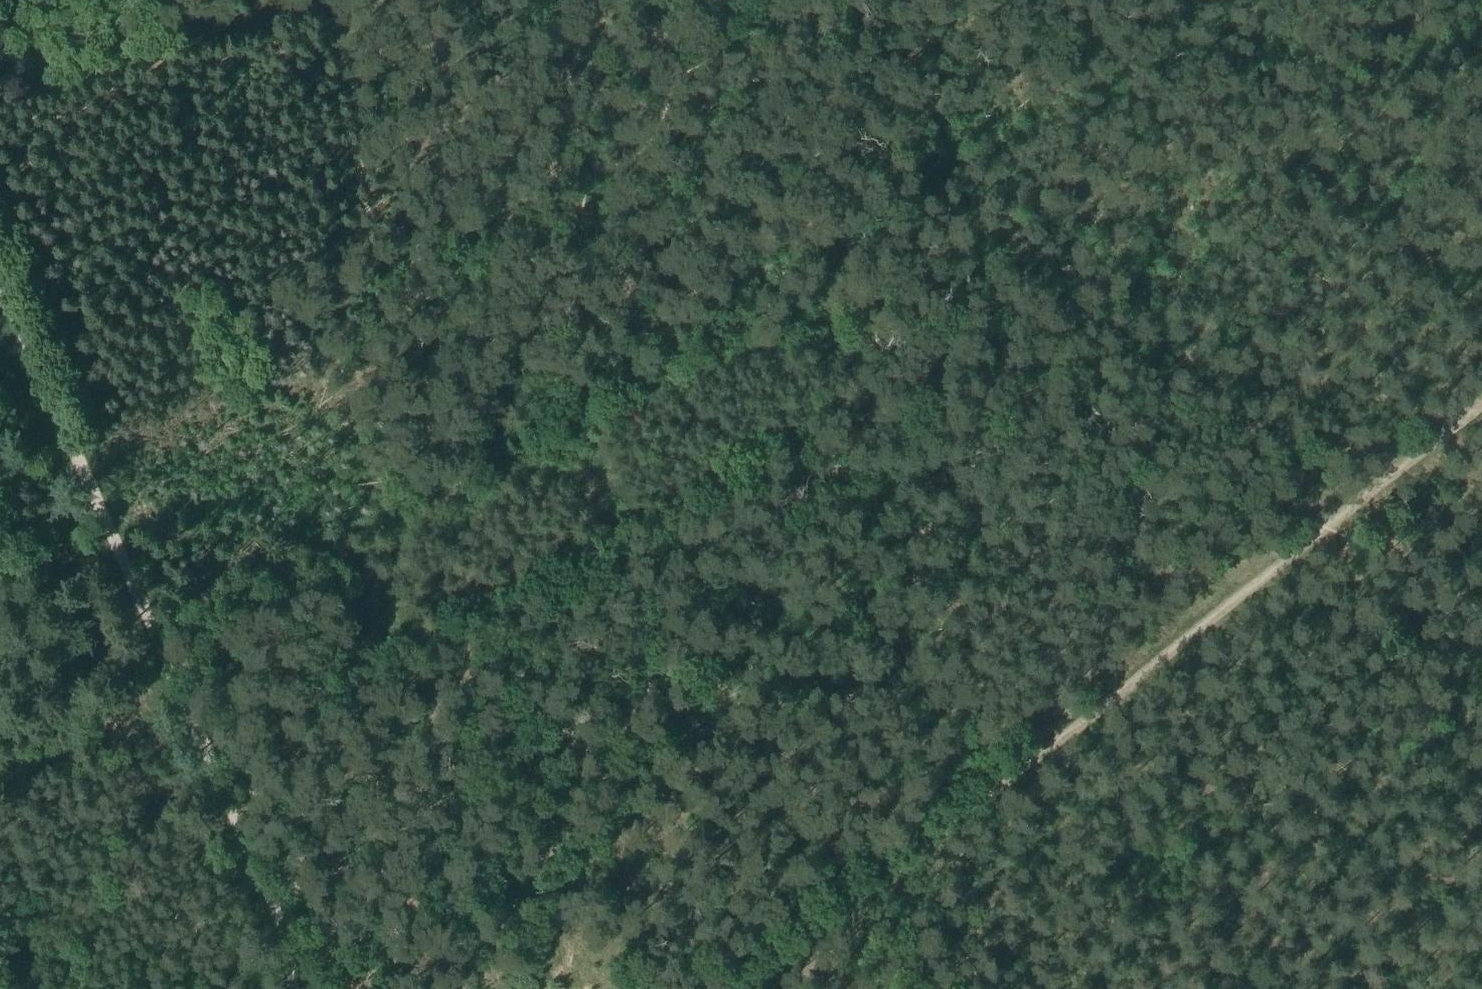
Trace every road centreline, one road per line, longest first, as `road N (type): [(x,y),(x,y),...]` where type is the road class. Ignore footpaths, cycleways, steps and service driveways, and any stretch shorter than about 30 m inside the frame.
road 1 (track): [(814,988),(837,916),(1481,404)]
road 2 (track): [(0,281),(110,518),(280,923),(296,988)]

